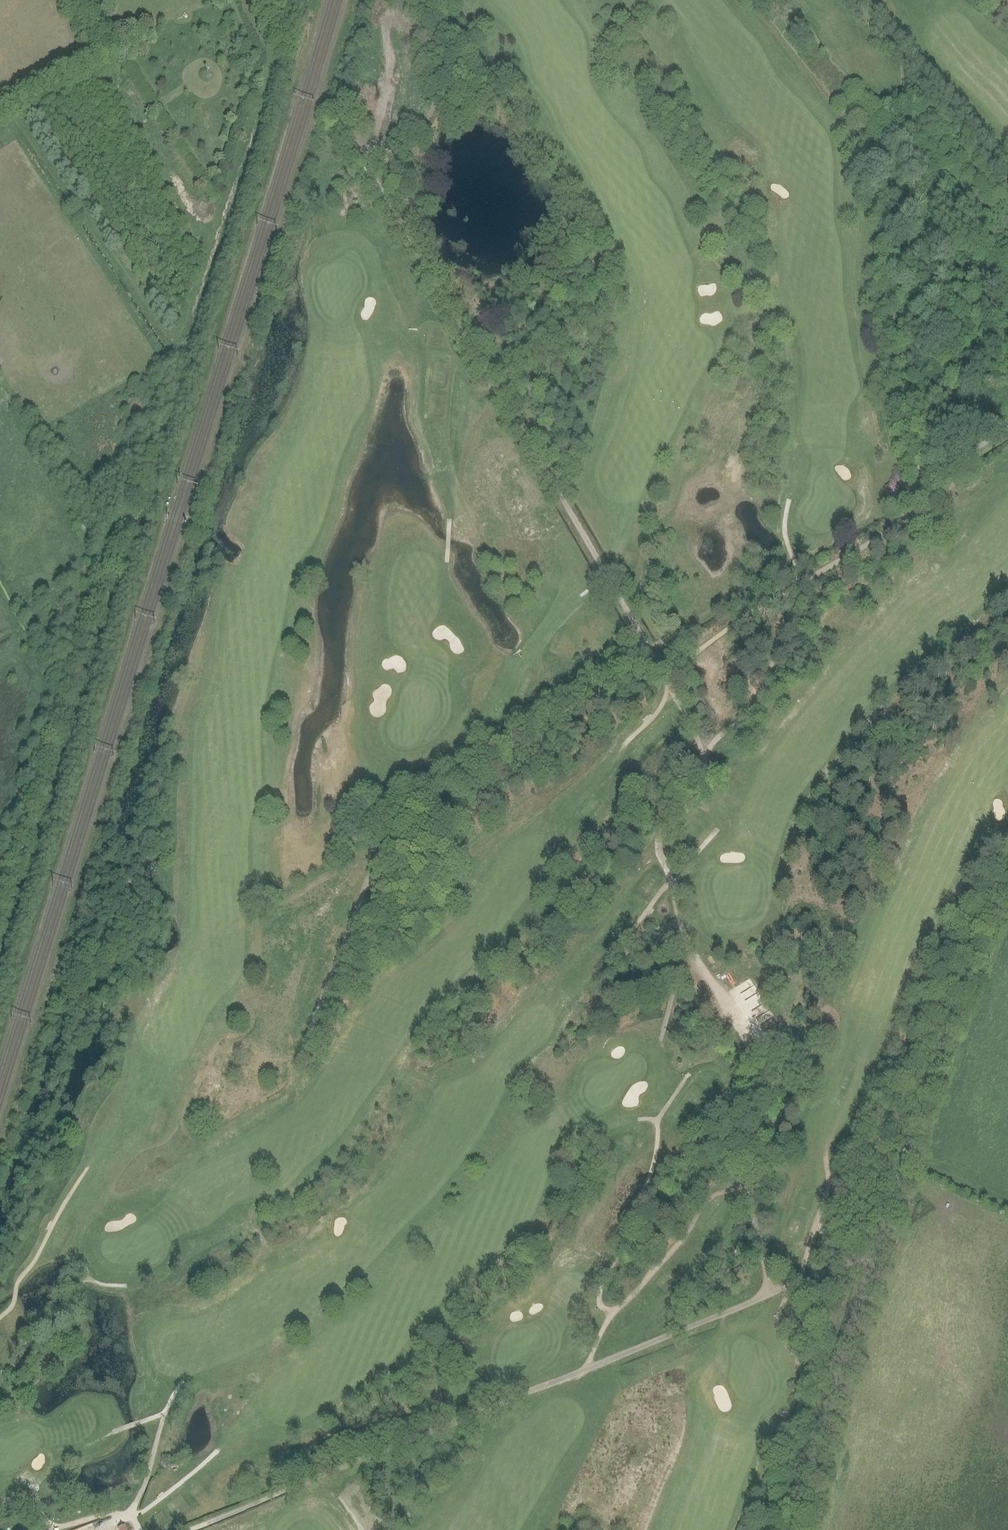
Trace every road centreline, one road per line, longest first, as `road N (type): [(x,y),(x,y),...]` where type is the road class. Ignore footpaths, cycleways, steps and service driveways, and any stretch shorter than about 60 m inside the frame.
road 1 (unclassified): [(791,1529),(954,997),(974,941),(1007,888)]
road 2 (track): [(70,0),(106,55),(0,110)]

